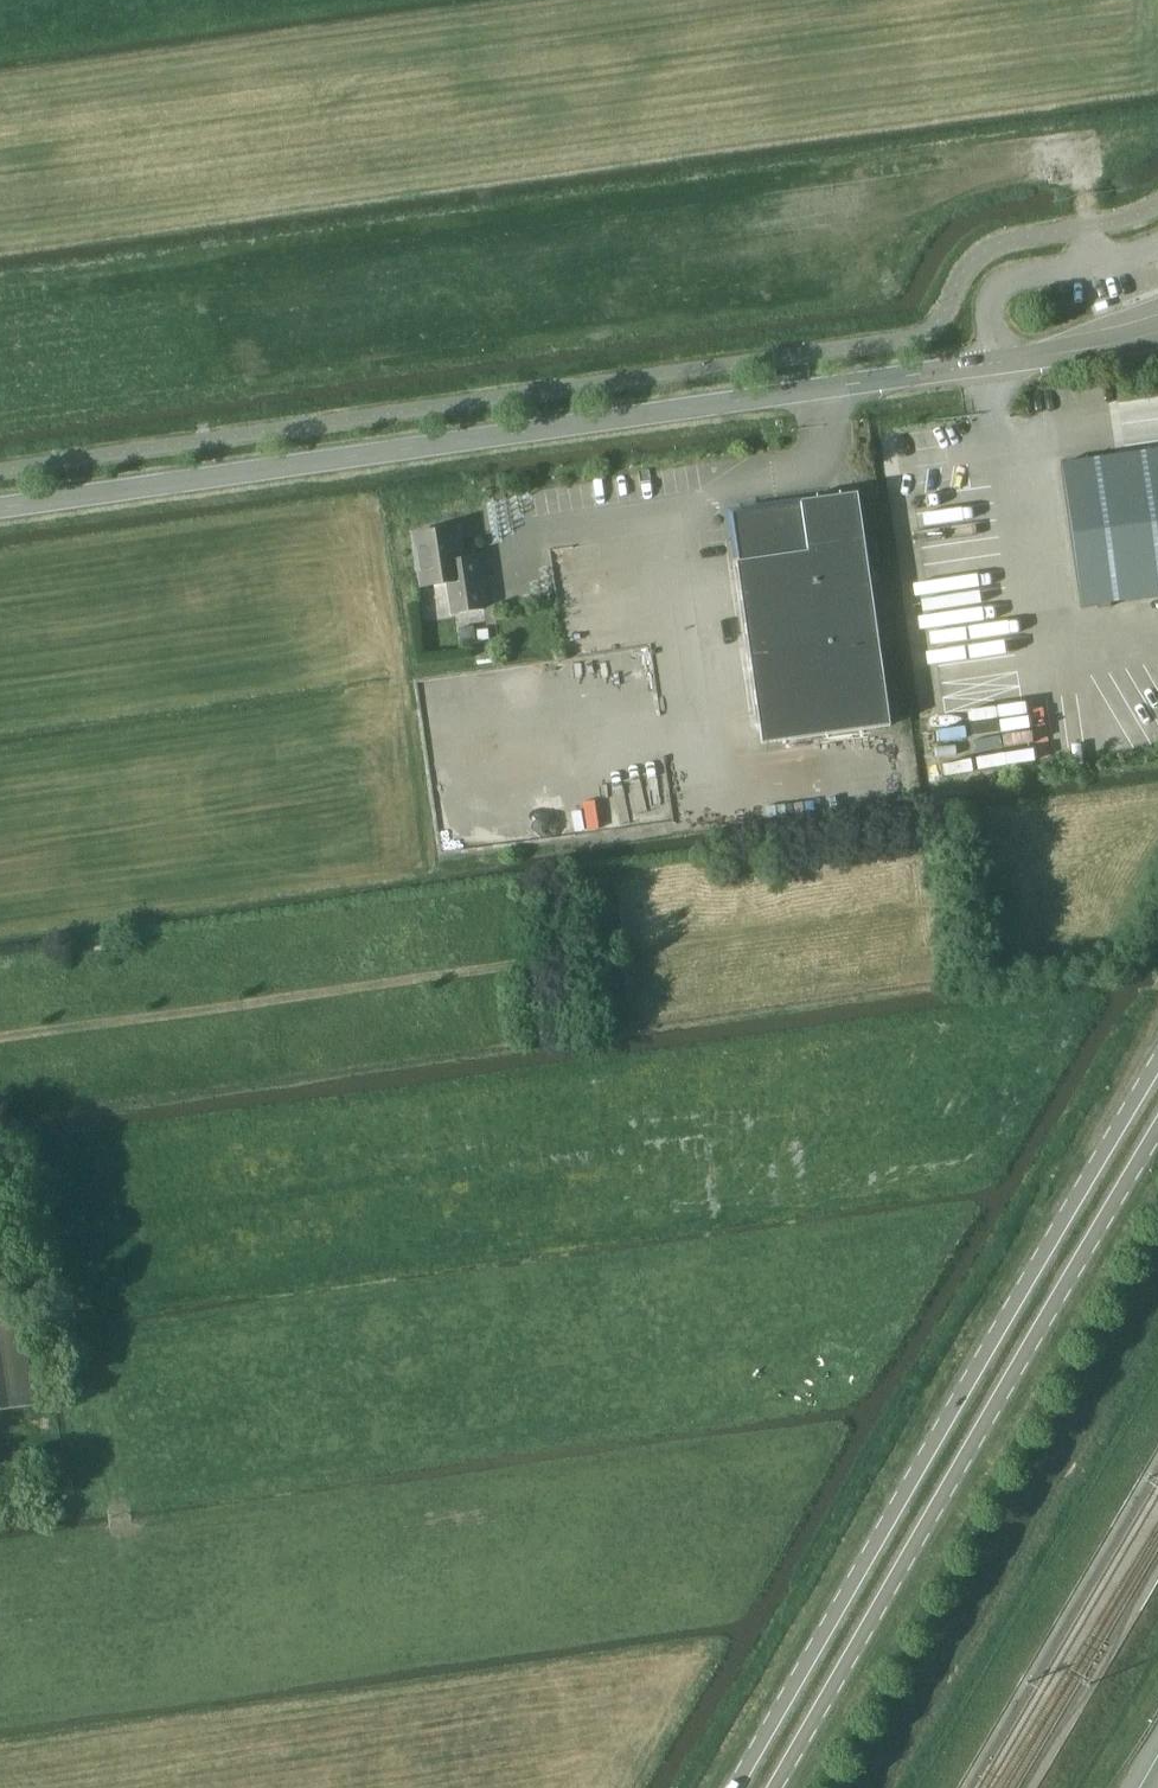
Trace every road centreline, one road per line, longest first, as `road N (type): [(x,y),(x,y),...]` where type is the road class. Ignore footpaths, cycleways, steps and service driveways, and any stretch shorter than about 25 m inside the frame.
road 1 (tertiary): [(0,506),(826,389),(1157,332)]
road 2 (secondary): [(1157,1065),(736,1787)]
road 3 (secondary): [(780,1787),(1157,1147)]
road 4 (track): [(0,1038),(621,949)]

